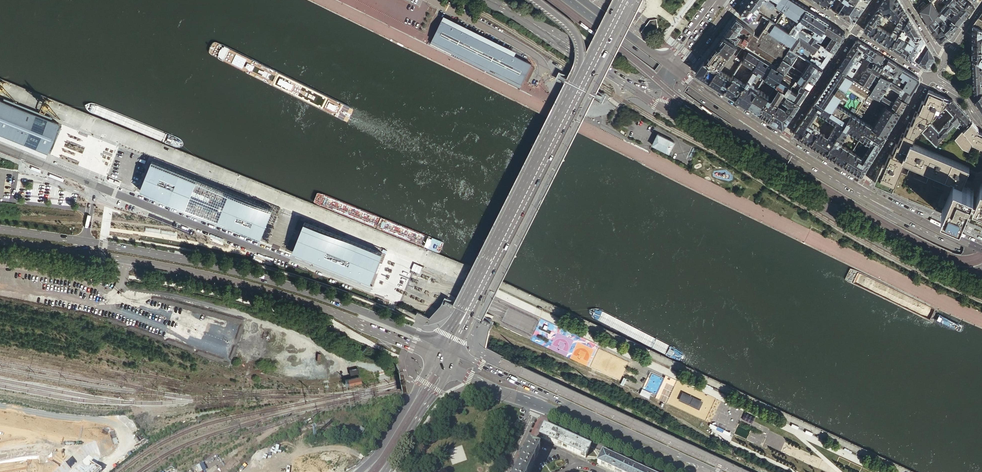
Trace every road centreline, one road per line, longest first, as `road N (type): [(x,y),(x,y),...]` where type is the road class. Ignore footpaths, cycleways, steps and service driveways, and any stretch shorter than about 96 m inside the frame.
road 1 (secondary): [(0,241),(235,282),(434,357)]
road 2 (secondary): [(440,342),(261,277),(84,242)]
road 3 (unclassified): [(93,185),(390,304)]
road 4 (primary): [(805,162),(727,117),(568,0)]
road 5 (primary): [(466,311),(581,83)]
road 6 (primary): [(808,201),(981,290)]
road 7 (primary): [(808,201),(853,212),(981,276)]
road 8 (secondary): [(714,471),(546,393)]
road 9 (primary): [(667,112),(808,201)]
road 10 (secondary): [(541,403),(690,471)]
road 11 (primary): [(486,0),(612,73)]
road 12 (primary): [(981,259),(858,192)]
road 13 (primary): [(434,357),(359,471)]
road 14 (residential): [(931,77),(858,192)]
road 15 (primary): [(981,249),(858,192)]
road 16 (residential): [(781,142),(855,31)]
road 17 (primary): [(781,142),(675,69)]
road 18 (primary): [(385,471),(450,367)]

